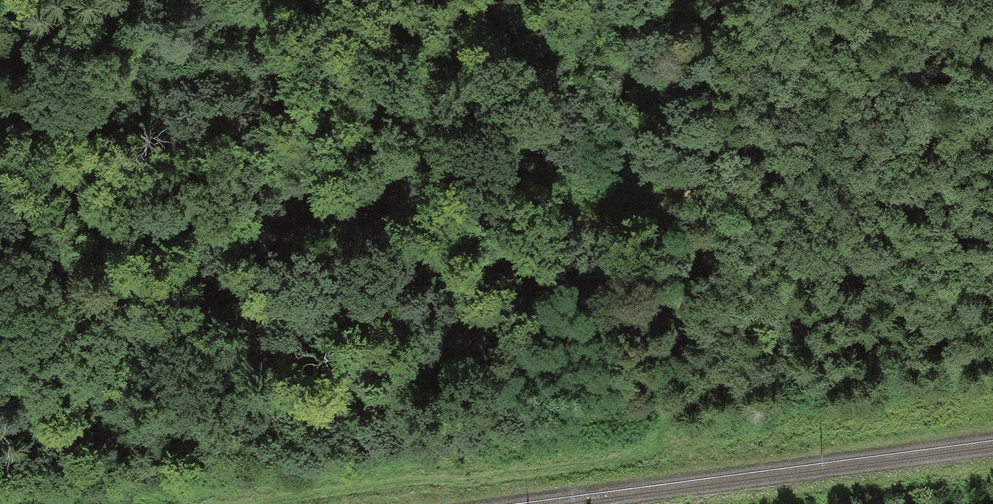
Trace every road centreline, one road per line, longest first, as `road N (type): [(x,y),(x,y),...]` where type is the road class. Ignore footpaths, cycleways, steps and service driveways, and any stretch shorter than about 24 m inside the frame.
road 1 (track): [(0,158),(623,224),(664,212),(684,194),(702,147),(725,0)]
road 2 (track): [(664,212),(671,243),(654,466),(323,503)]

